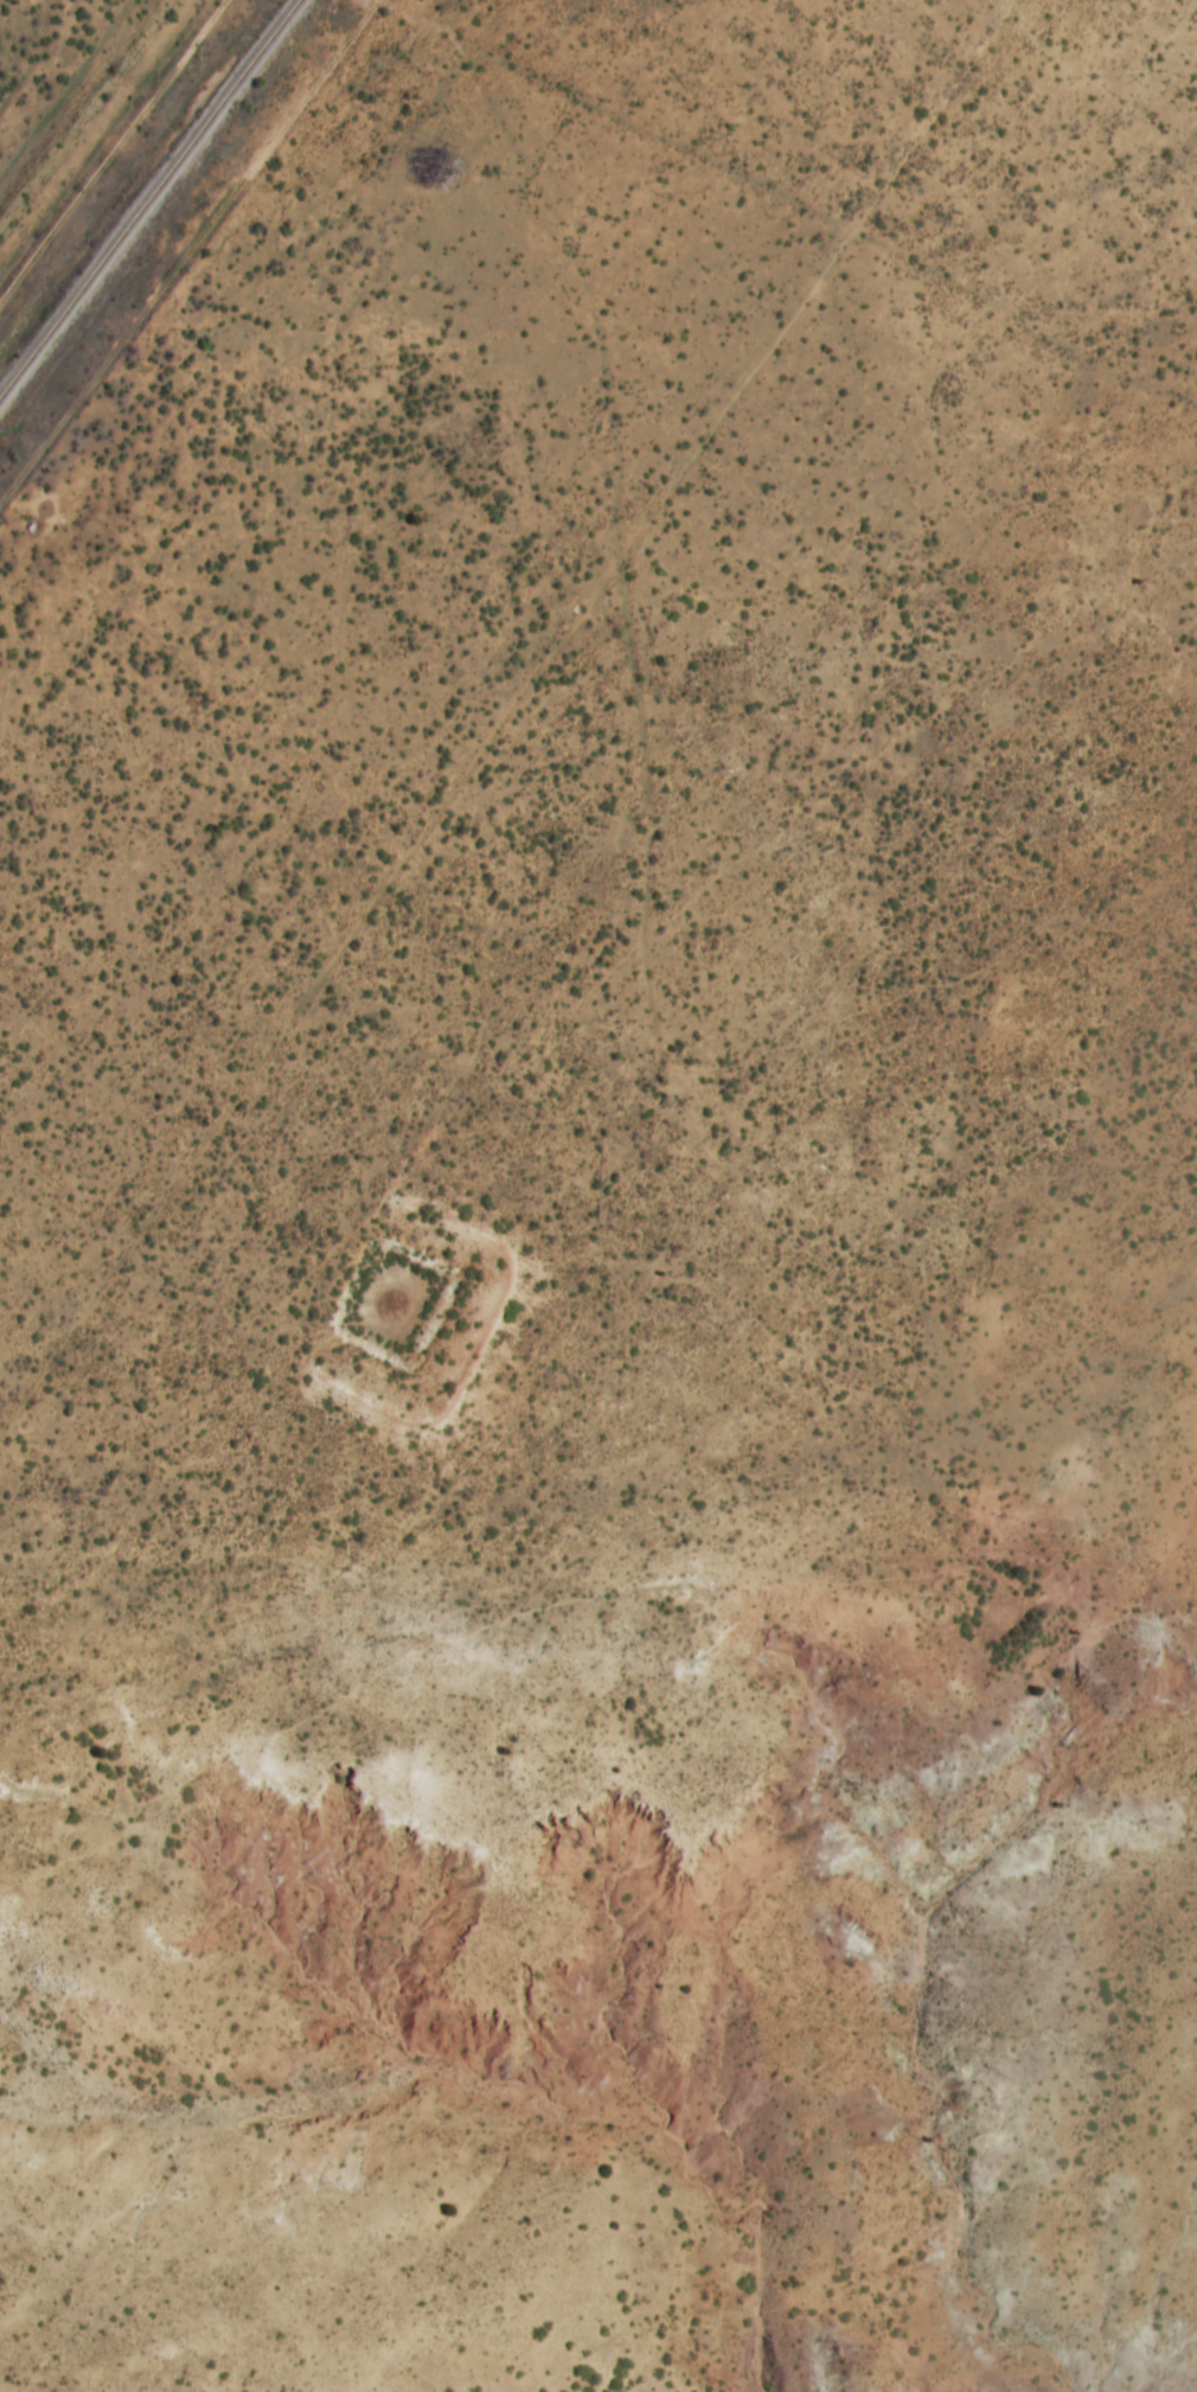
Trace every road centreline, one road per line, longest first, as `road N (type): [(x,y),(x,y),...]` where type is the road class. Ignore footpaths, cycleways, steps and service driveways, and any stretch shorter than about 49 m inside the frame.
road 1 (track): [(180,0),(0,253)]

